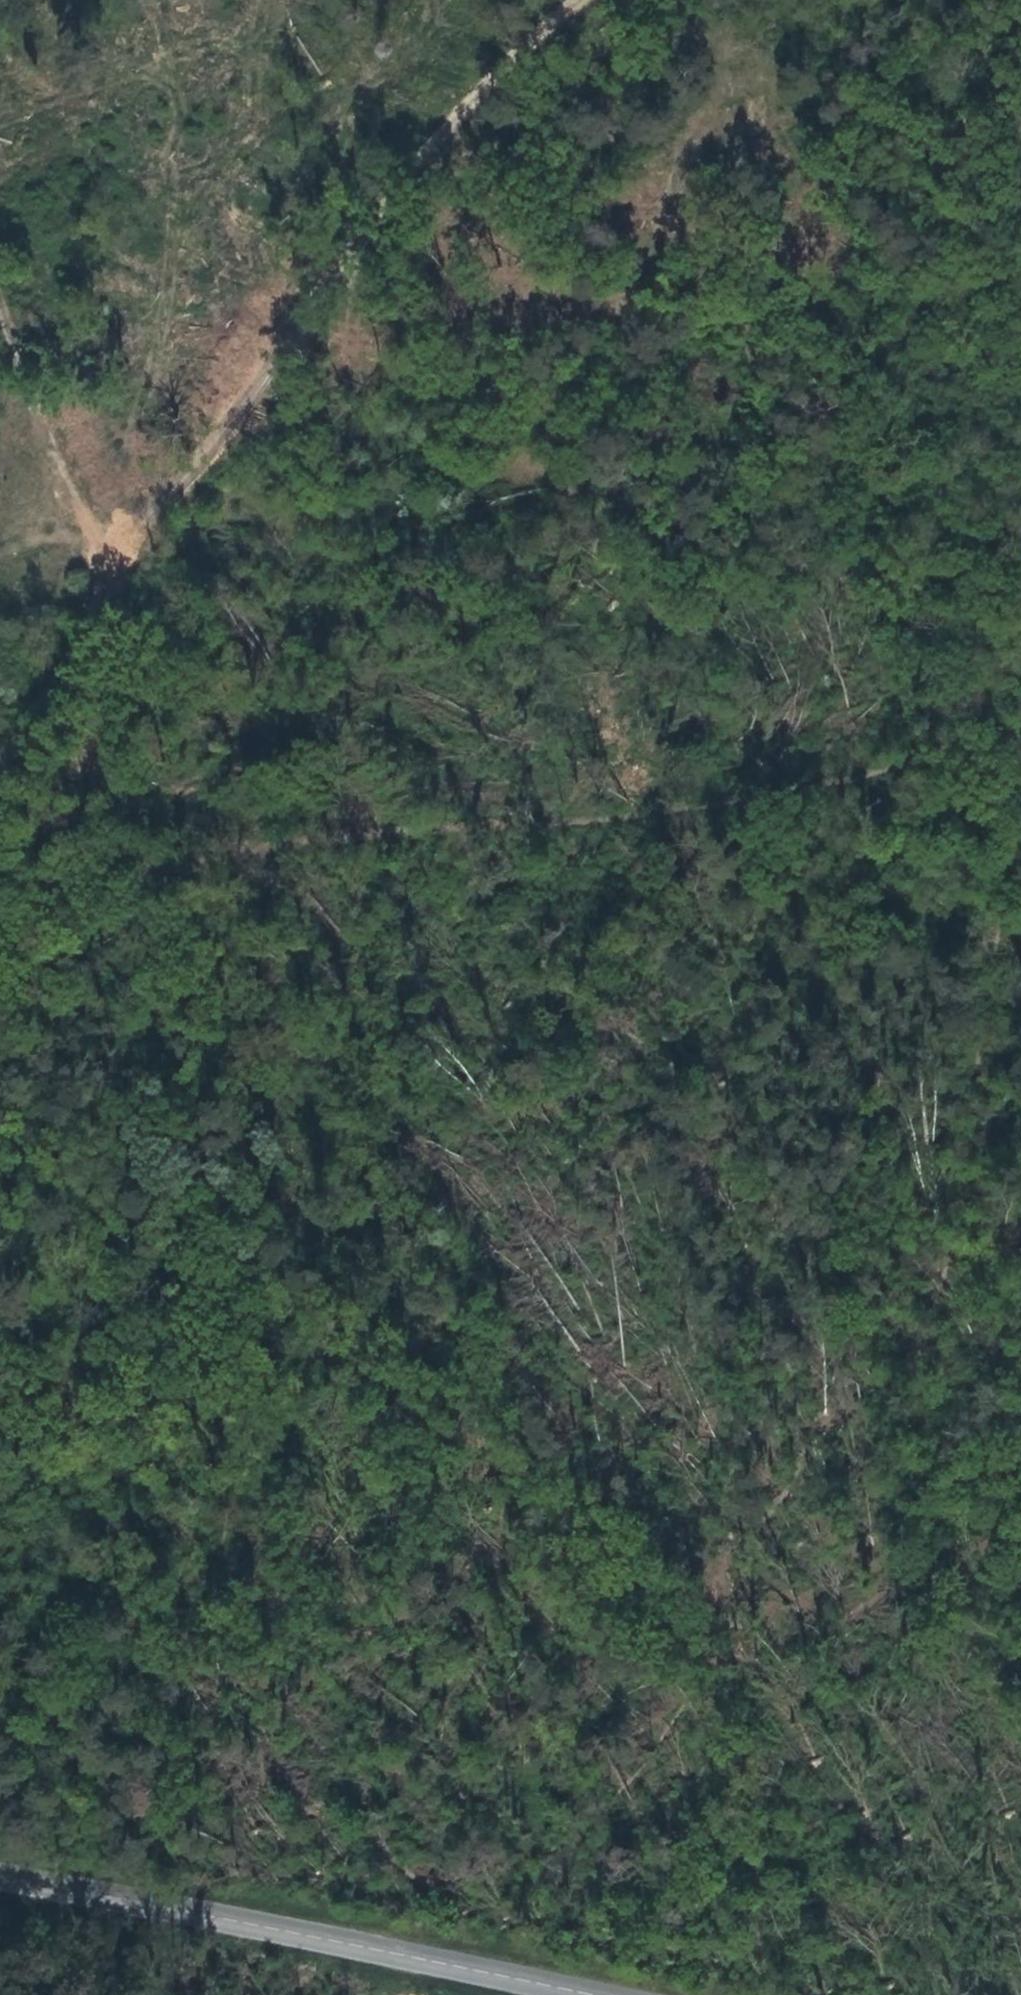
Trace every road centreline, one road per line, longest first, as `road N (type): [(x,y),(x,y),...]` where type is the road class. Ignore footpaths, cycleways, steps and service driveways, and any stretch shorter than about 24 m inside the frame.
road 1 (track): [(577,0),(432,141),(113,575)]
road 2 (tertiary): [(591,1994),(0,1877)]
road 3 (track): [(0,742),(113,575)]

